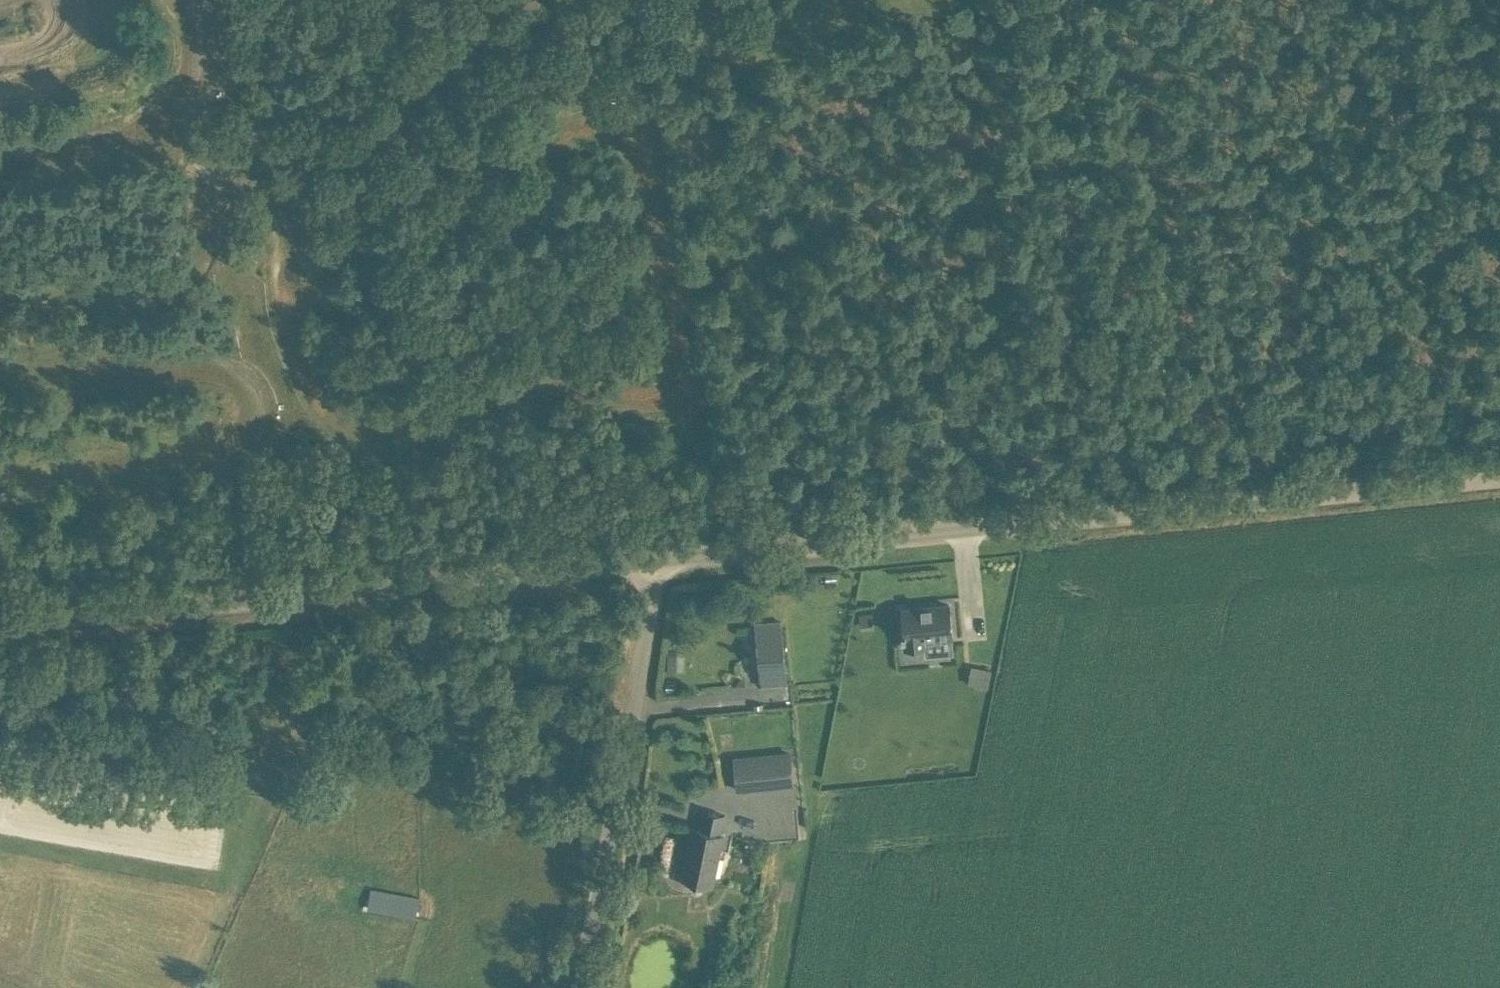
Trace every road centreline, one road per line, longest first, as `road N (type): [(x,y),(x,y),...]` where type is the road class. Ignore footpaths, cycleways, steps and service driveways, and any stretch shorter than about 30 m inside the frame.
road 1 (unclassified): [(658,559),(1499,476)]
road 2 (unclassified): [(0,625),(658,559)]
road 3 (unclassified): [(570,987),(658,559)]
road 4 (track): [(1201,506),(1121,190)]

